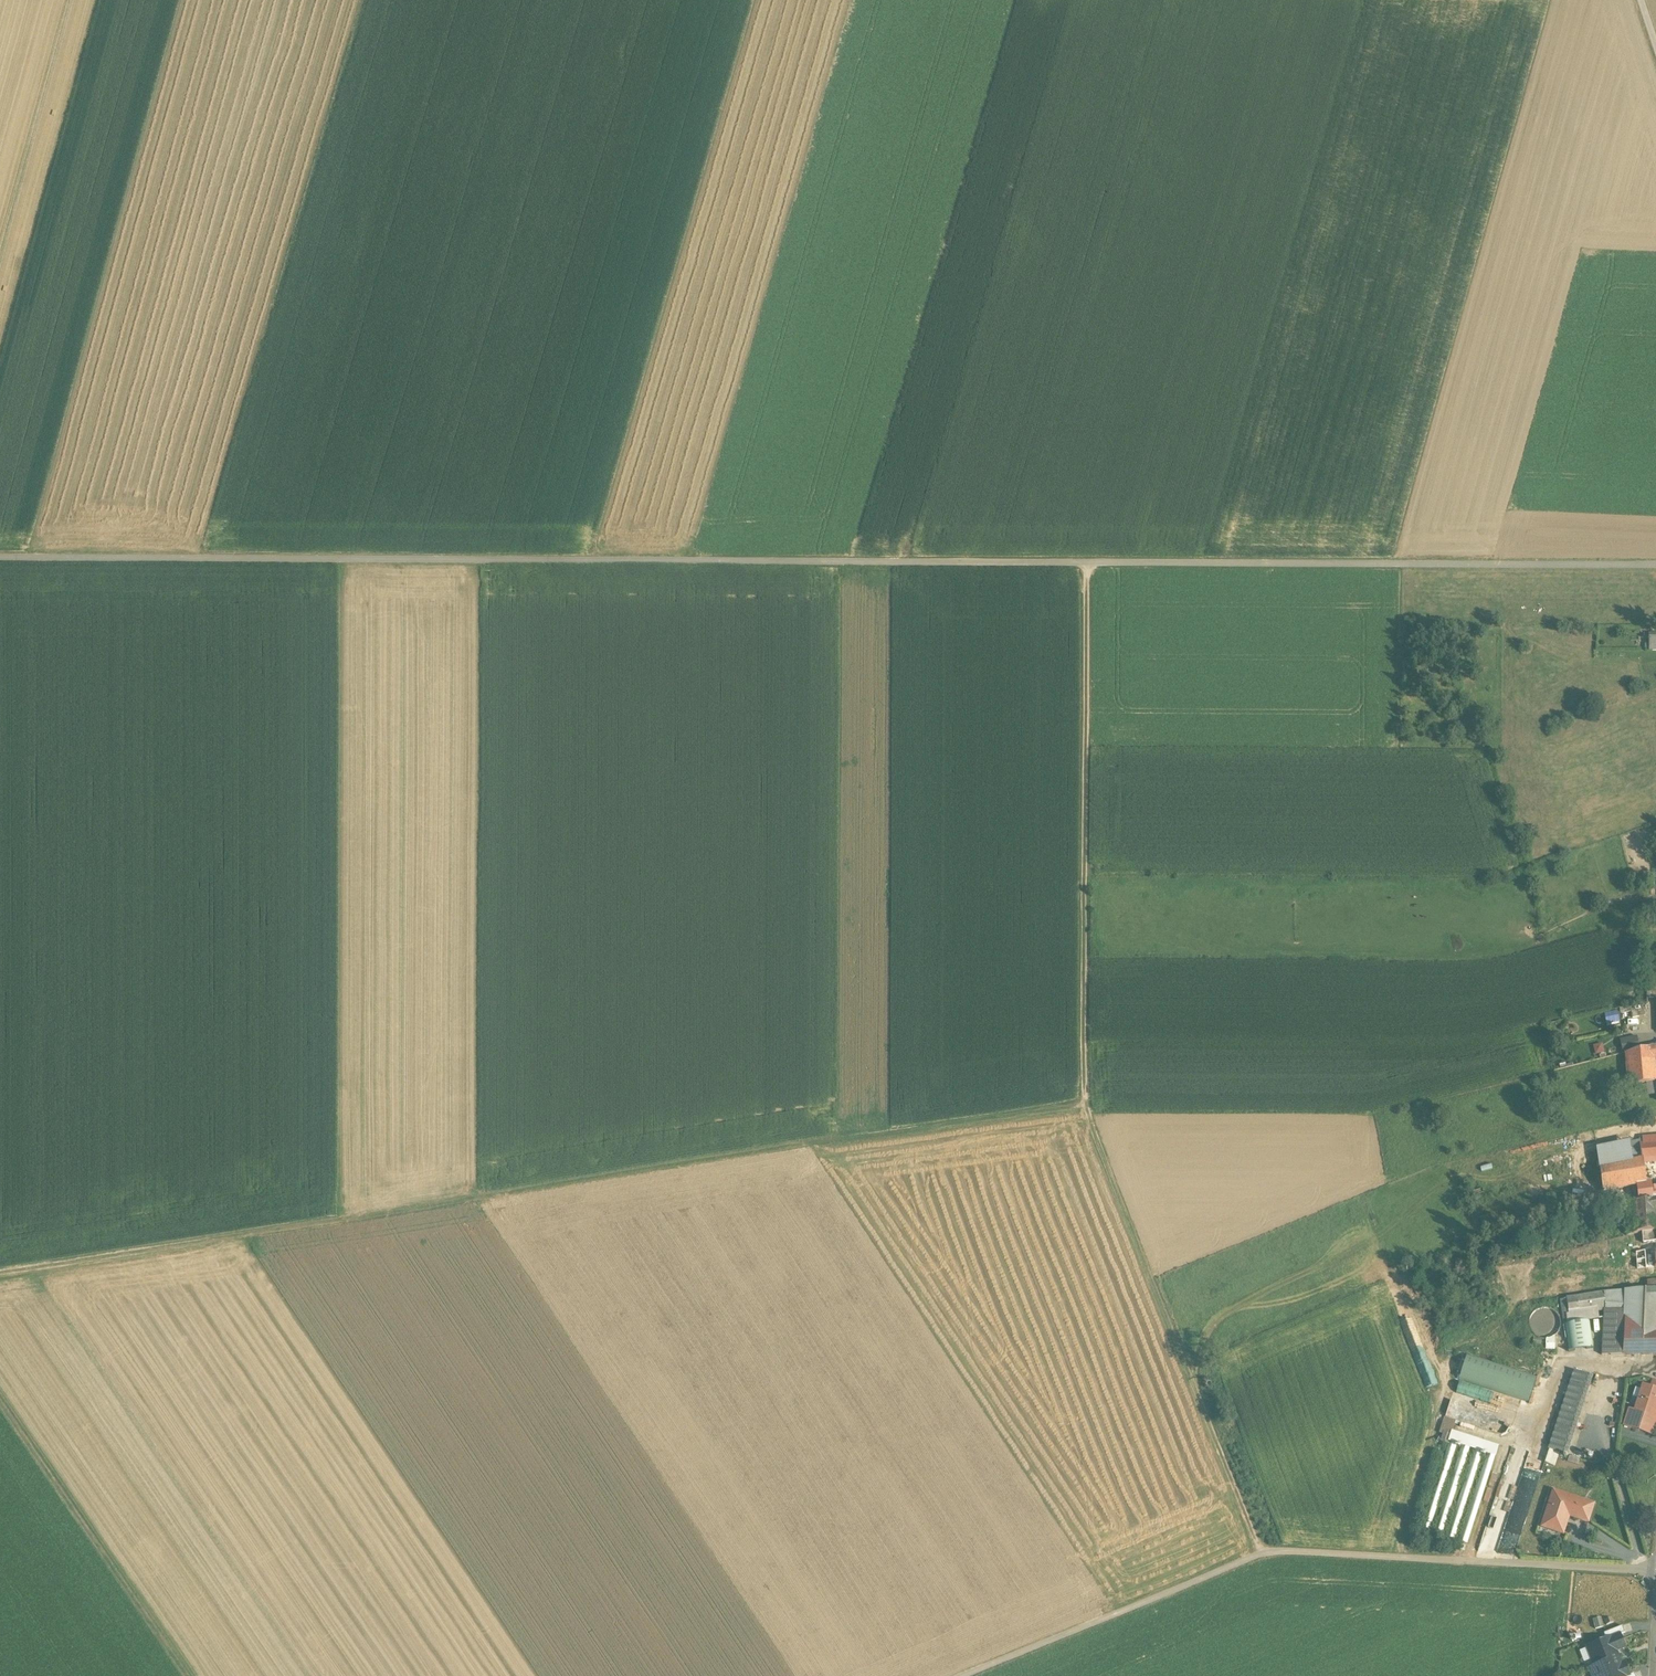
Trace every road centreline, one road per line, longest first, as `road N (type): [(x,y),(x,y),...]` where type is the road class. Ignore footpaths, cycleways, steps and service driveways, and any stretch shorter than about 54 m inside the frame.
road 1 (track): [(0,557),(1655,565)]
road 2 (track): [(0,1273),(1083,1104)]
road 3 (track): [(1260,1555),(1083,1104),(1086,563)]
road 4 (track): [(1655,1566),(1270,1552),(962,1675)]
road 5 (track): [(183,1675),(0,1404)]

